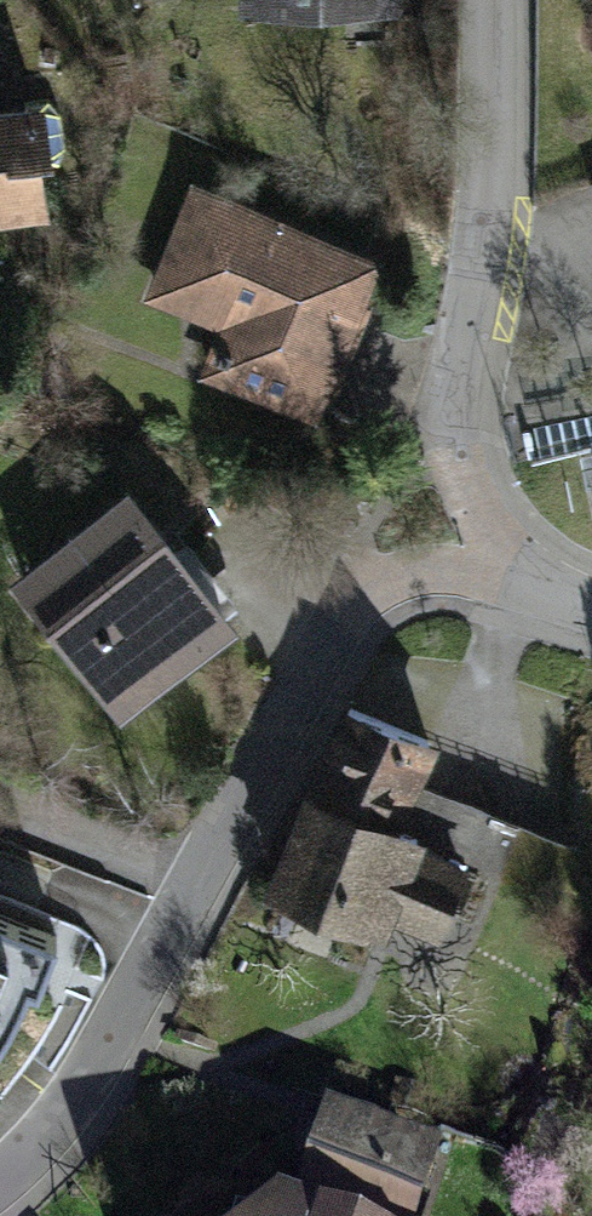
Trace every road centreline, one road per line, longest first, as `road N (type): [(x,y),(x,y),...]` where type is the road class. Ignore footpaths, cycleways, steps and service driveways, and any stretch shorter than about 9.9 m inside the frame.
road 1 (residential): [(514,582),(471,512),(460,436),(500,247),(510,116),(507,0)]
road 2 (residential): [(197,875),(336,621),(360,600),(418,574),(450,570),(514,582)]
road 3 (residential): [(0,1180),(67,1112),(197,875)]
road 4 (residential): [(197,875),(0,804)]

